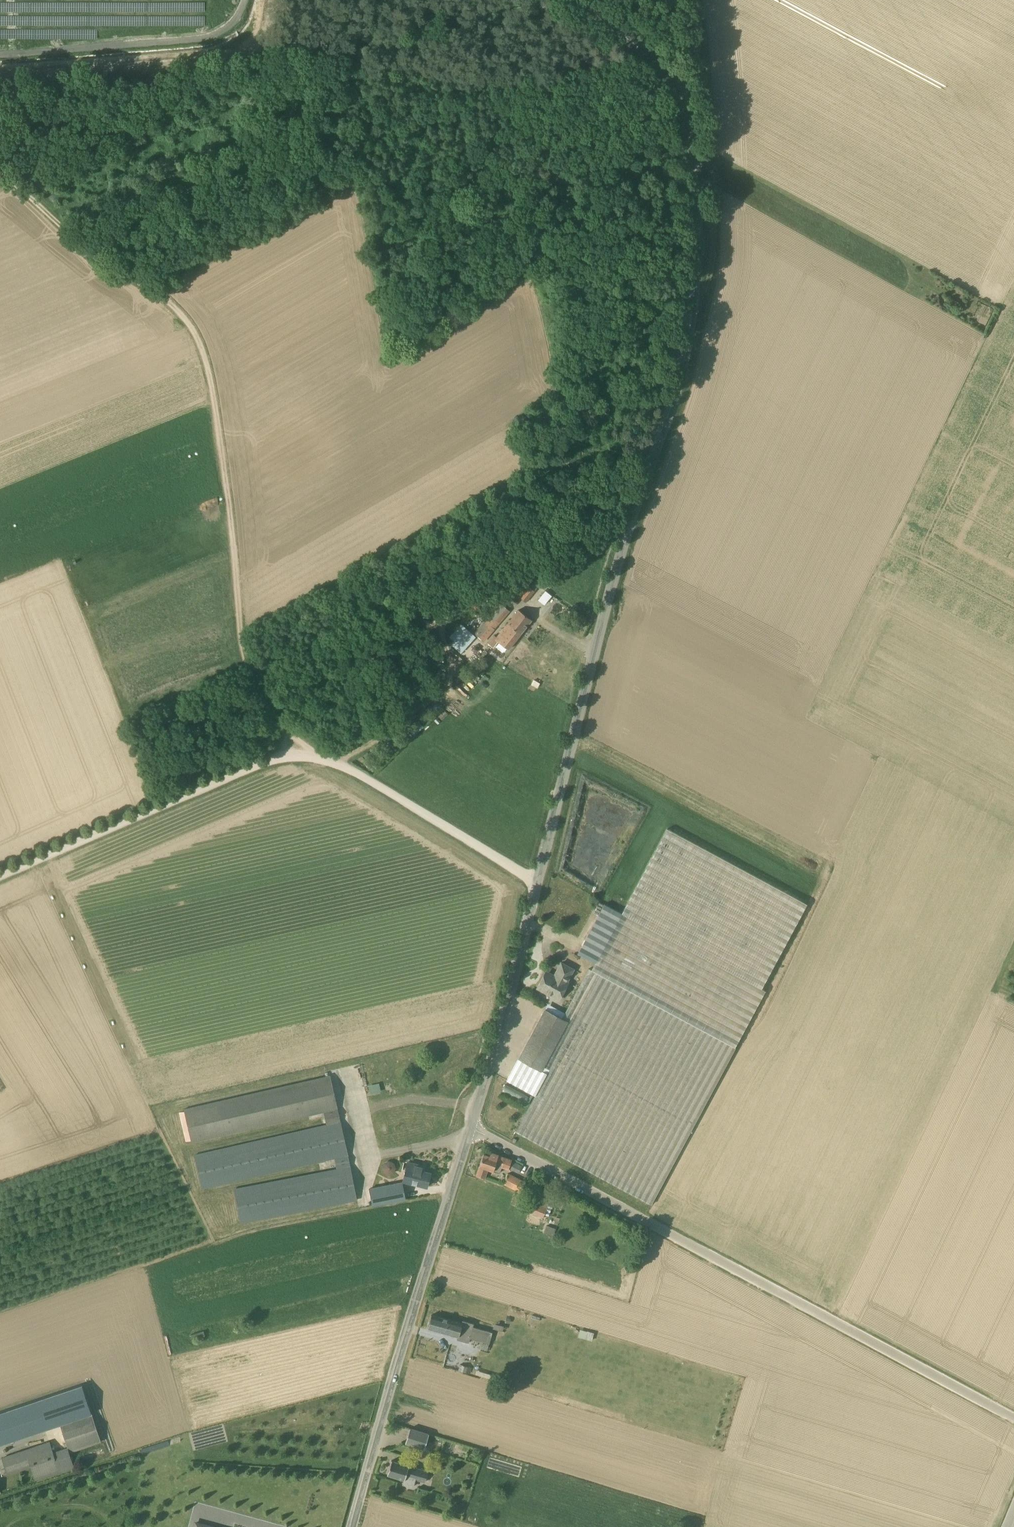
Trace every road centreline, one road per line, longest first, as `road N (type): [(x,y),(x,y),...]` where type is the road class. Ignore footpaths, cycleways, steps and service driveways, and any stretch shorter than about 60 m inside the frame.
road 1 (unclassified): [(471,1126),(613,580),(692,317),(697,197),(669,102)]
road 2 (track): [(332,758),(280,721),(250,672),(214,402),(188,321),(156,292),(86,251),(0,171)]
road 3 (unclassified): [(1013,1417),(471,1126)]
road 4 (unclassified): [(352,1526),(471,1126)]
road 5 (track): [(0,877),(279,758),(300,752),(332,758)]
road 6 (track): [(245,0),(238,18),(207,38),(0,54)]
road 7 (track): [(332,758),(536,882)]
road 8 (unclassified): [(669,102),(647,64),(565,0)]

